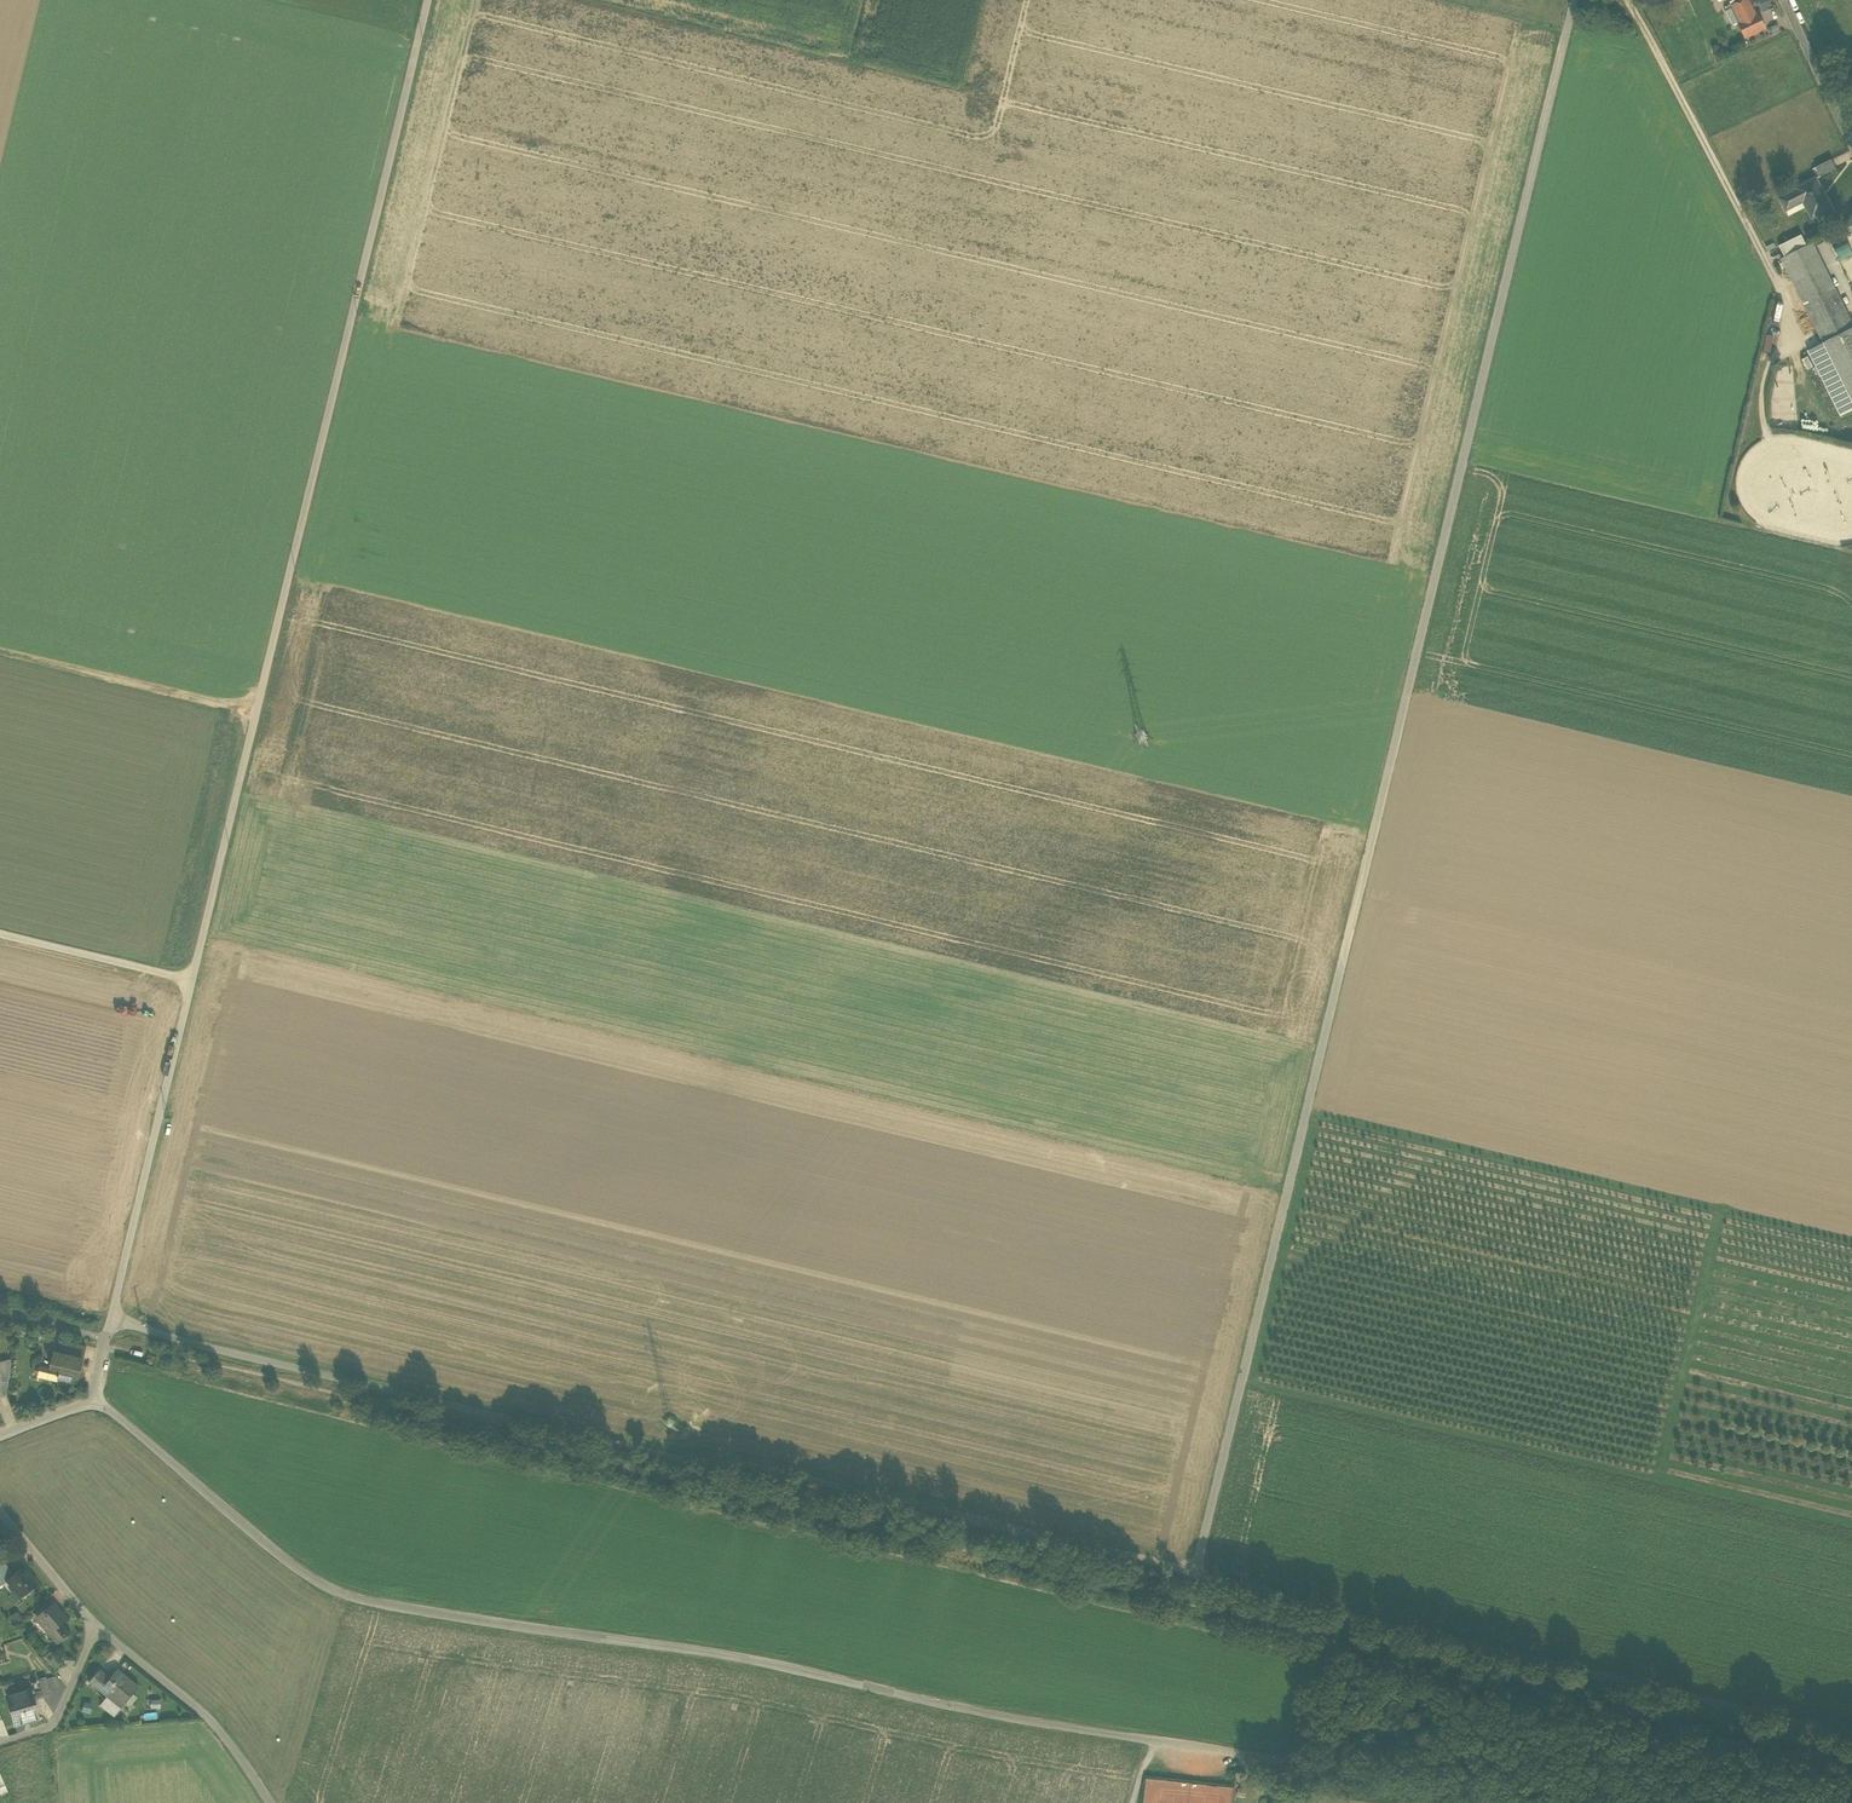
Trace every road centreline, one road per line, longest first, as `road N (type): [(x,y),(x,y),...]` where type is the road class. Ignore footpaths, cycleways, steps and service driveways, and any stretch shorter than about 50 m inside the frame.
road 1 (track): [(1196,1570),(1573,0)]
road 2 (track): [(161,1334),(683,1459),(736,1461),(1341,1612)]
road 3 (unclassified): [(1152,1740),(968,1710),(749,1658),(332,1589),(95,1399)]
road 4 (track): [(192,980),(428,0)]
road 5 (track): [(1341,1612),(1851,1733)]
road 6 (residential): [(1501,1802),(1445,1786),(1152,1740)]
road 7 (track): [(111,1320),(192,980)]
road 8 (track): [(1631,0),(1770,269)]
road 9 (unclassified): [(273,1802),(205,1711),(99,1629)]
road 10 (track): [(192,980),(0,934)]
road 11 (residential): [(0,1742),(55,1726),(99,1629)]
road 12 (residential): [(99,1629),(0,1508)]
road 13 (residential): [(1851,135),(1790,0)]

